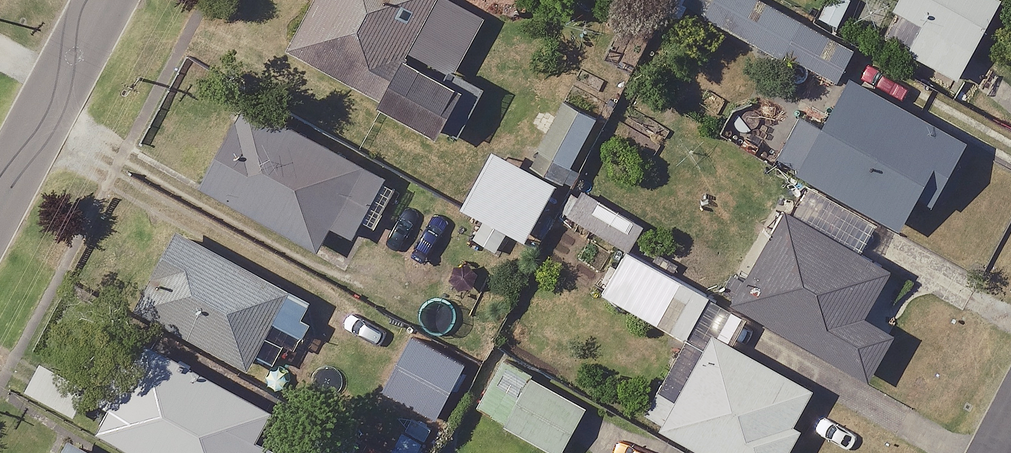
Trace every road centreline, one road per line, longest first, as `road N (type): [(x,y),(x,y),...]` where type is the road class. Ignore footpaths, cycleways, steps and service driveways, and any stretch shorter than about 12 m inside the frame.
road 1 (residential): [(105,0),(0,195)]

